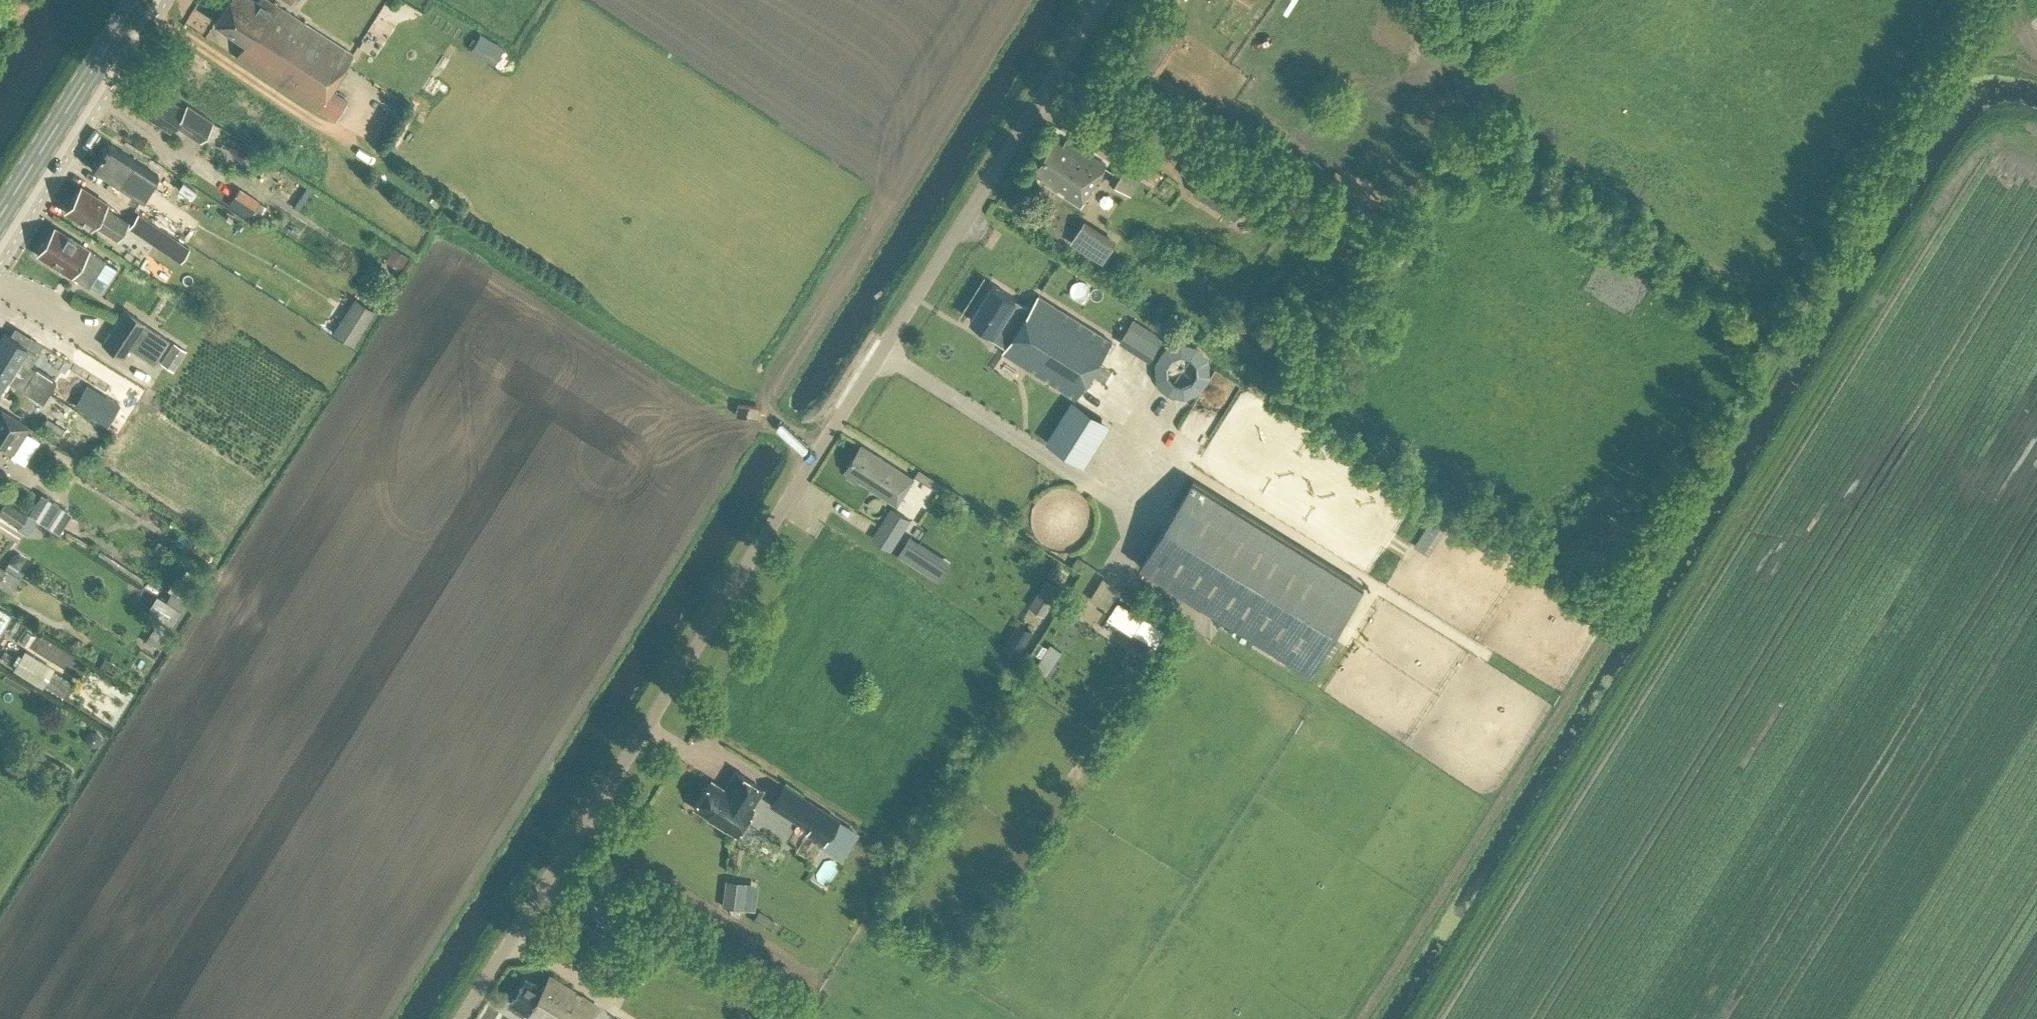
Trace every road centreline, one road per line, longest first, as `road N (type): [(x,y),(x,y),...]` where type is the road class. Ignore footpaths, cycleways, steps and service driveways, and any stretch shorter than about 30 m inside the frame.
road 1 (unclassified): [(460,1018),(1101,0)]
road 2 (track): [(135,1),(353,148),(465,234),(819,450)]
road 3 (primary): [(0,215),(136,0)]

